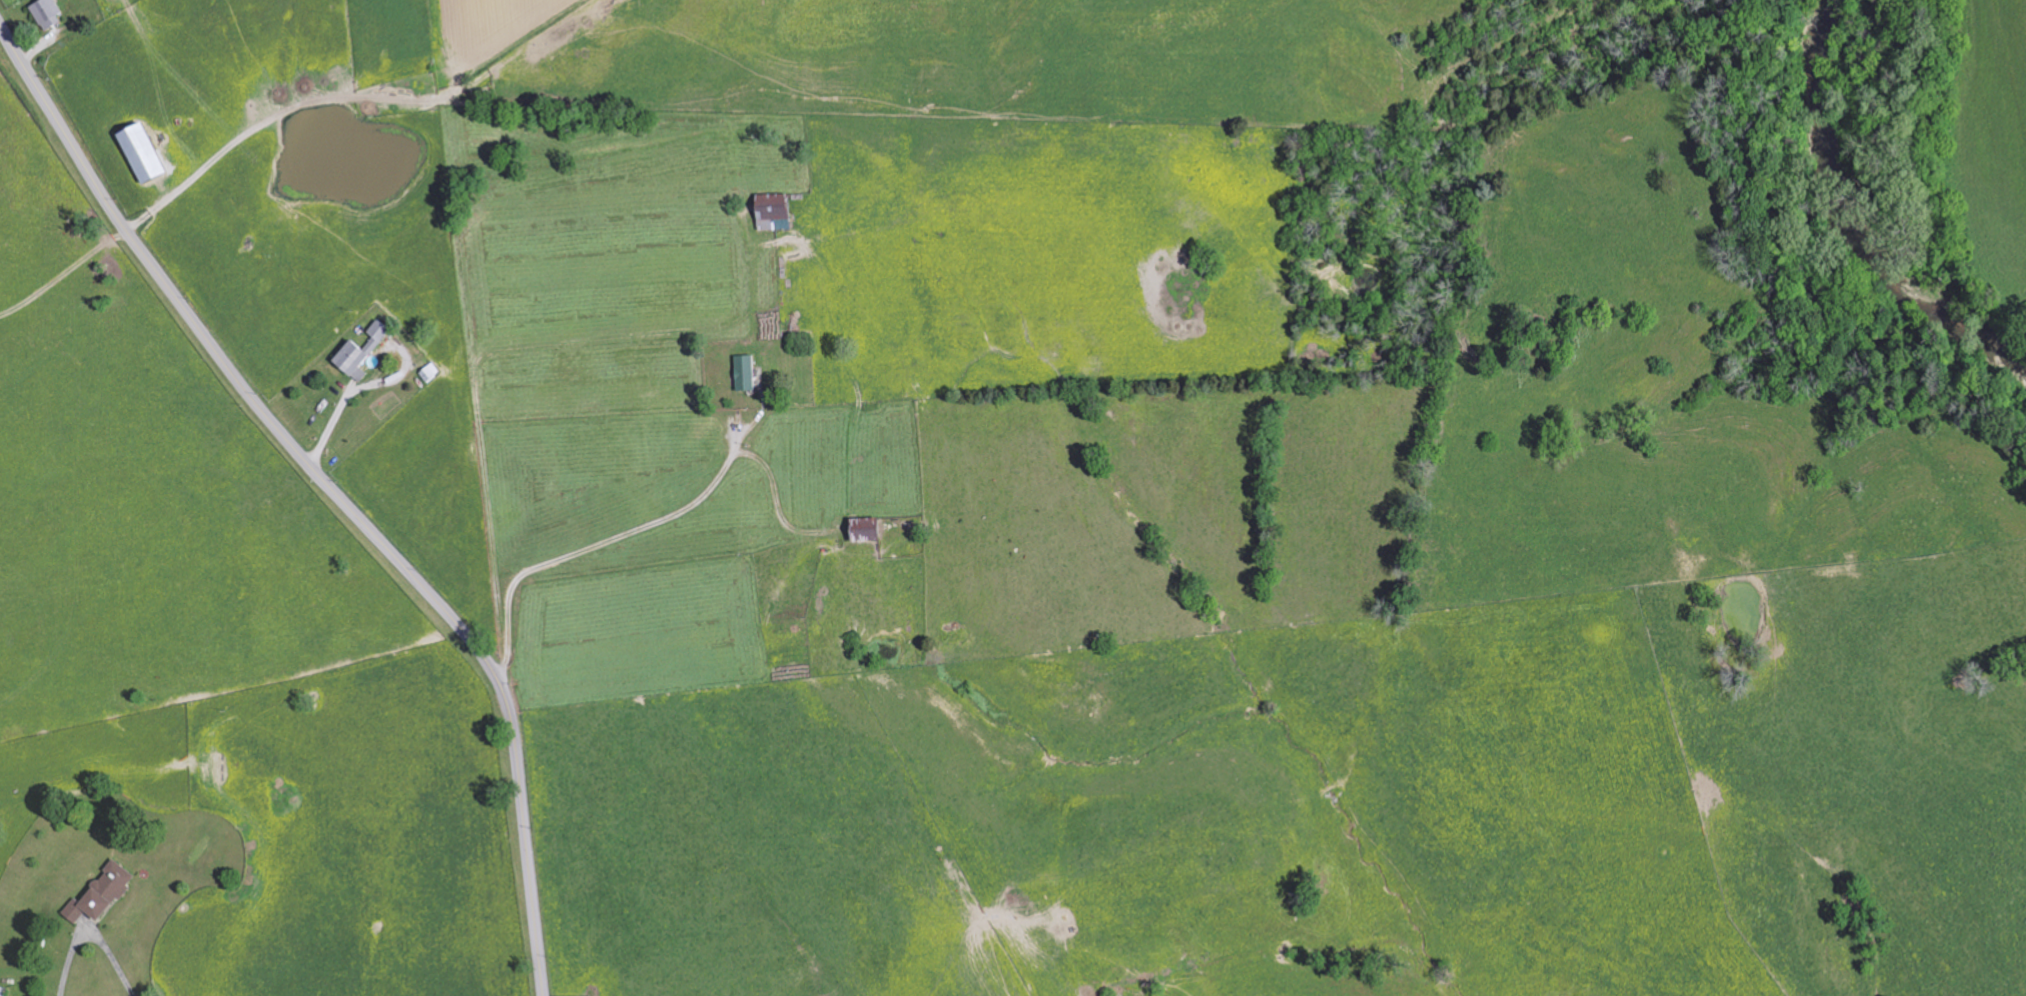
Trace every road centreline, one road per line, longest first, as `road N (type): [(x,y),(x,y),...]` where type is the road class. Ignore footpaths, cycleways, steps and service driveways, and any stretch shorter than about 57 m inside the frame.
road 1 (secondary): [(546,995),(515,727),(502,686),(450,615),(215,348),(96,183),(0,23)]

